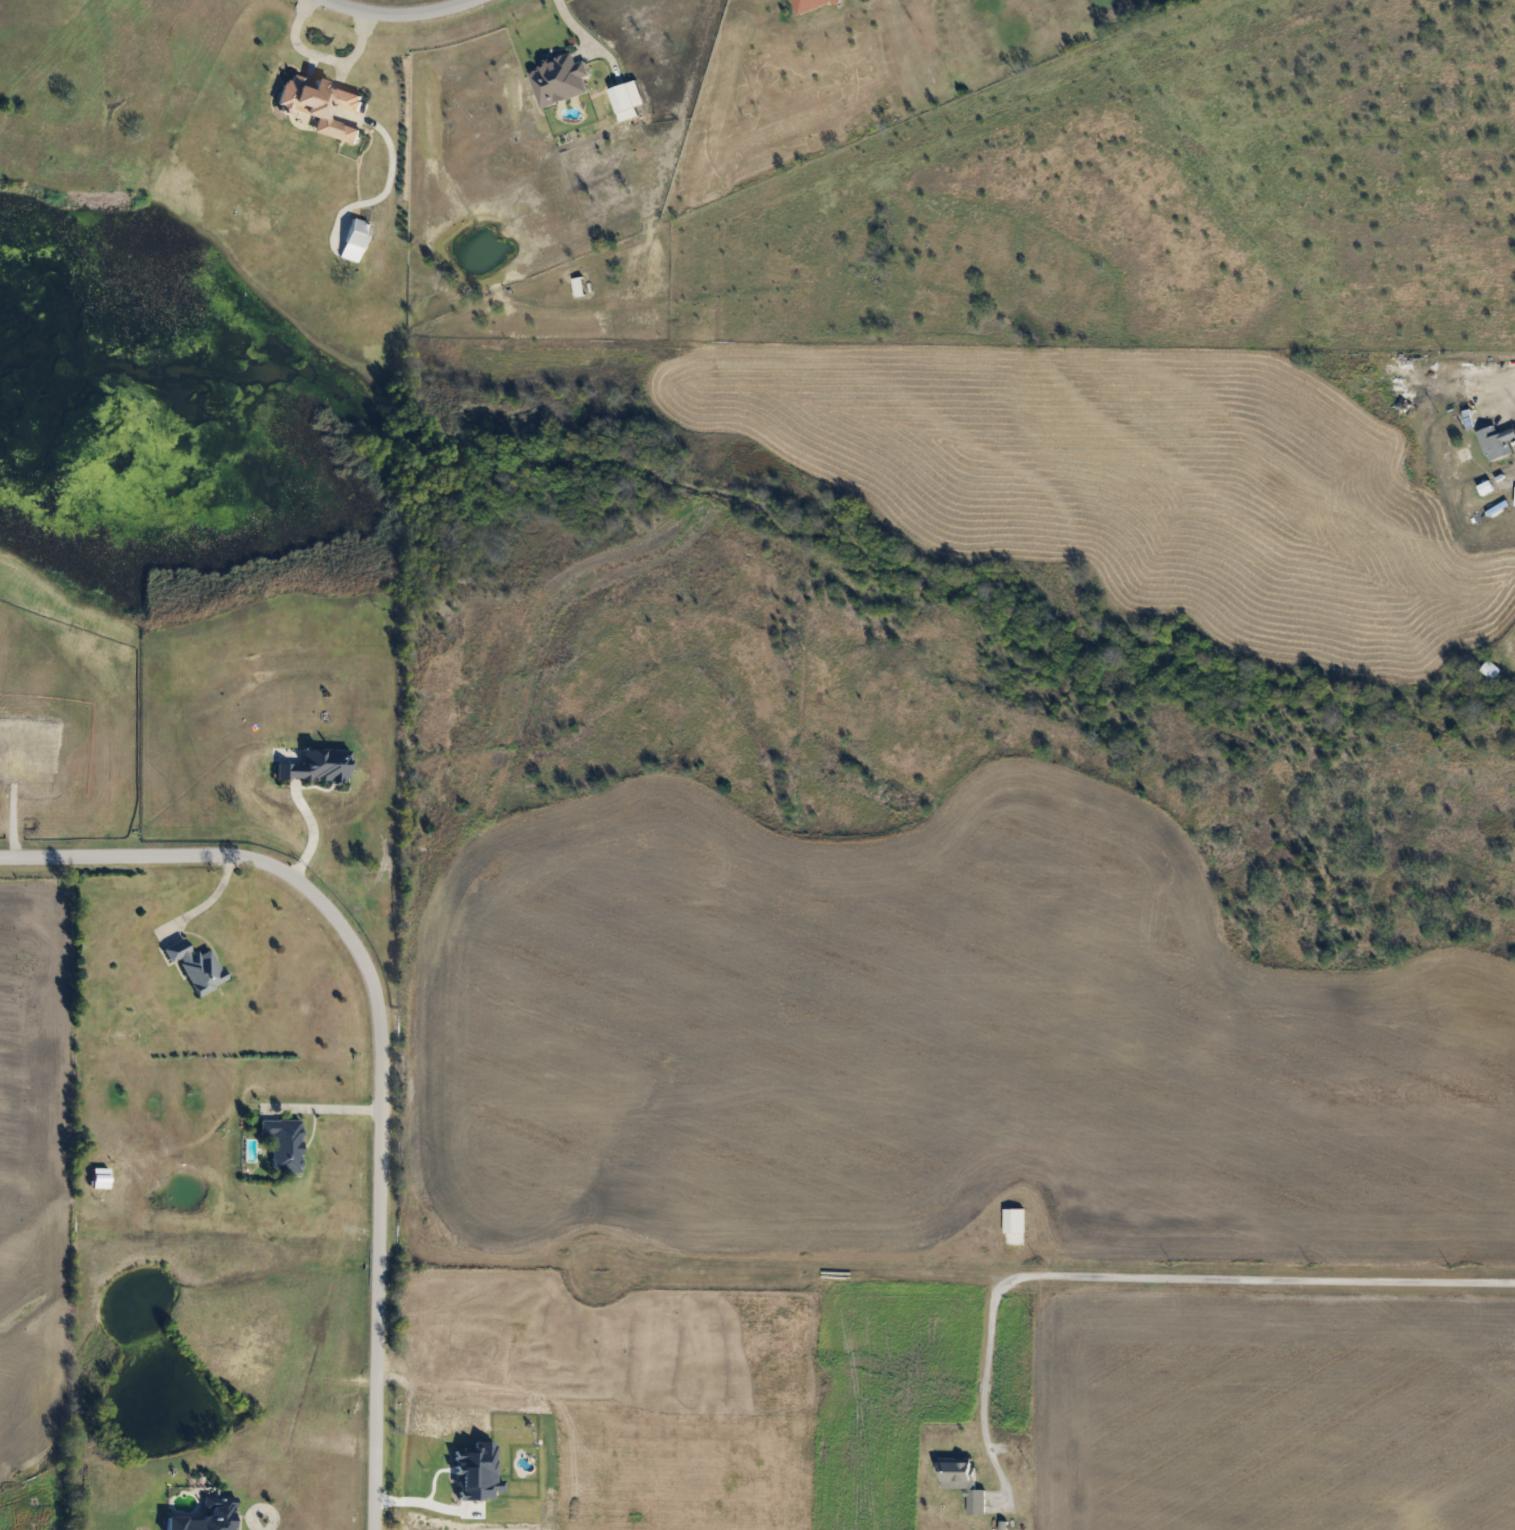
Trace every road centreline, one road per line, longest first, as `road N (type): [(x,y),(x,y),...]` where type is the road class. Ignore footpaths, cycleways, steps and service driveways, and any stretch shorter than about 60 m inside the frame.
road 1 (residential): [(375,1529),(382,1042),(372,969),(339,905),(291,864),(251,845),(0,845)]
road 2 (residential): [(1514,1283),(592,1273)]
road 3 (residential): [(475,0),(416,19),(324,0)]

